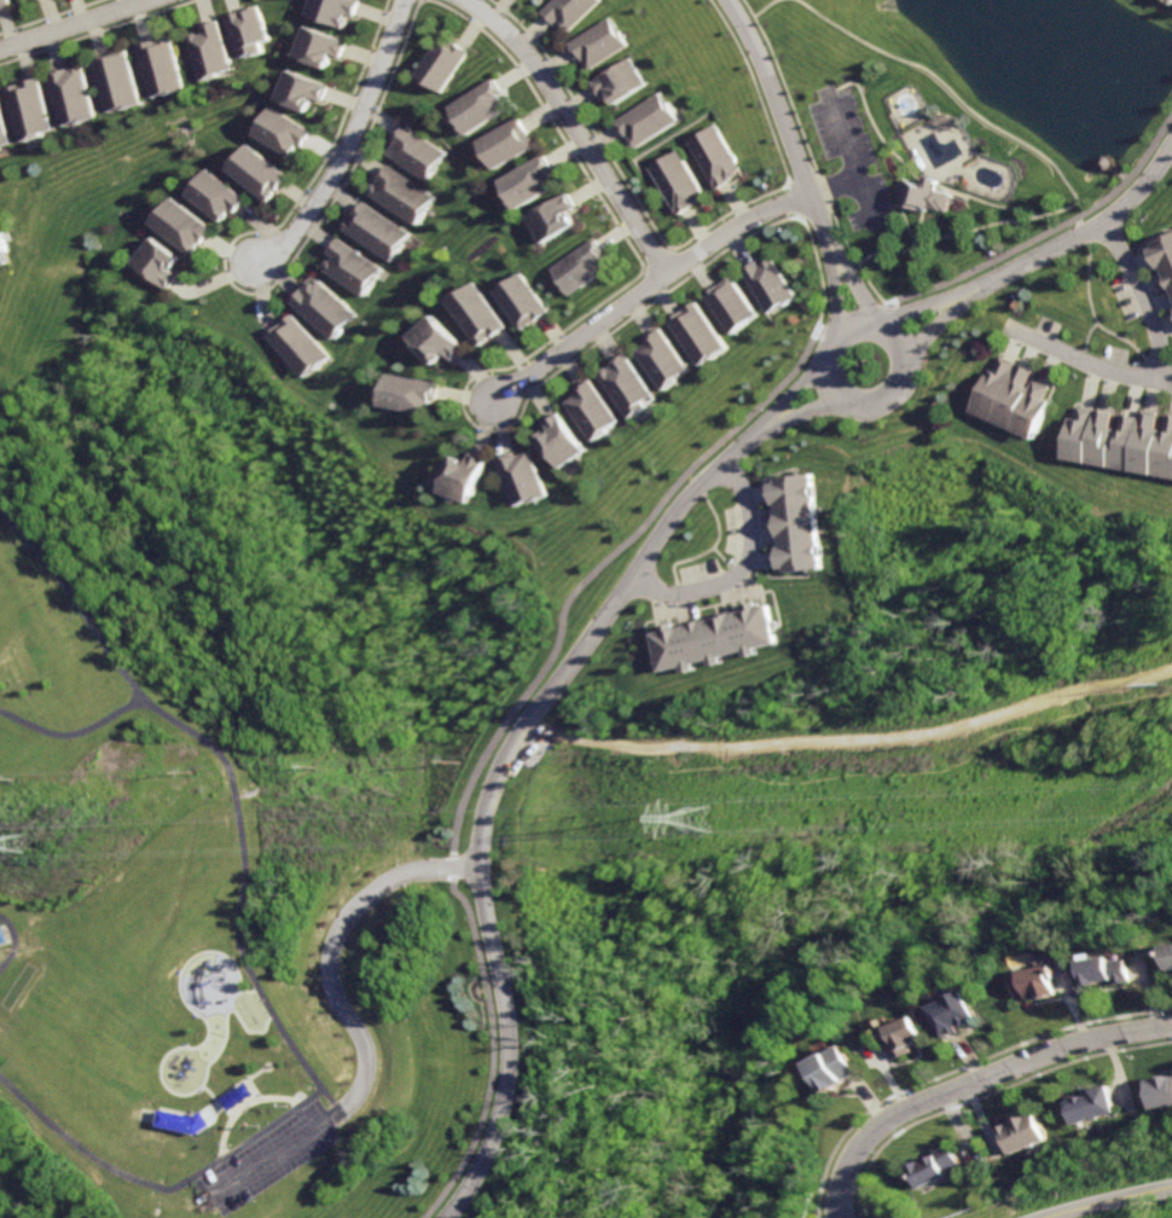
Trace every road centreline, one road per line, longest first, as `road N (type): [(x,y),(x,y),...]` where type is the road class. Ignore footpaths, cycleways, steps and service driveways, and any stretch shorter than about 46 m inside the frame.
road 1 (residential): [(748,434),(655,526),(524,724),(499,794),(489,871),(512,1063),(485,1155),(443,1217)]
road 2 (residential): [(842,1217),(854,1156),(895,1114),(1081,1042),(1171,1027)]
road 3 (residential): [(807,193),(716,236),(487,405)]
road 4 (residential): [(489,871),(405,877),(367,898),(340,930),(327,988),(367,1063),(356,1100),(336,1119)]
road 5 (residential): [(665,273),(538,69),(462,0)]
road 6 (residential): [(398,0),(337,169),(290,236),(255,257)]
road 7 (residential): [(831,331),(818,359),(829,394),(853,407),(894,394),(906,366),(895,335),(858,319),(831,331)]
road 8 (residential): [(727,0),(760,57),(828,245)]
road 9 (residential): [(970,291),(1107,225),(1171,154)]
road 10 (residential): [(1004,330),(1110,373),(1171,381)]
road 11 (residential): [(1107,225),(1147,311),(1156,378)]
road 12 (residential): [(139,0),(0,47)]
road 13 (secondary): [(1048,1217),(1171,1187)]

